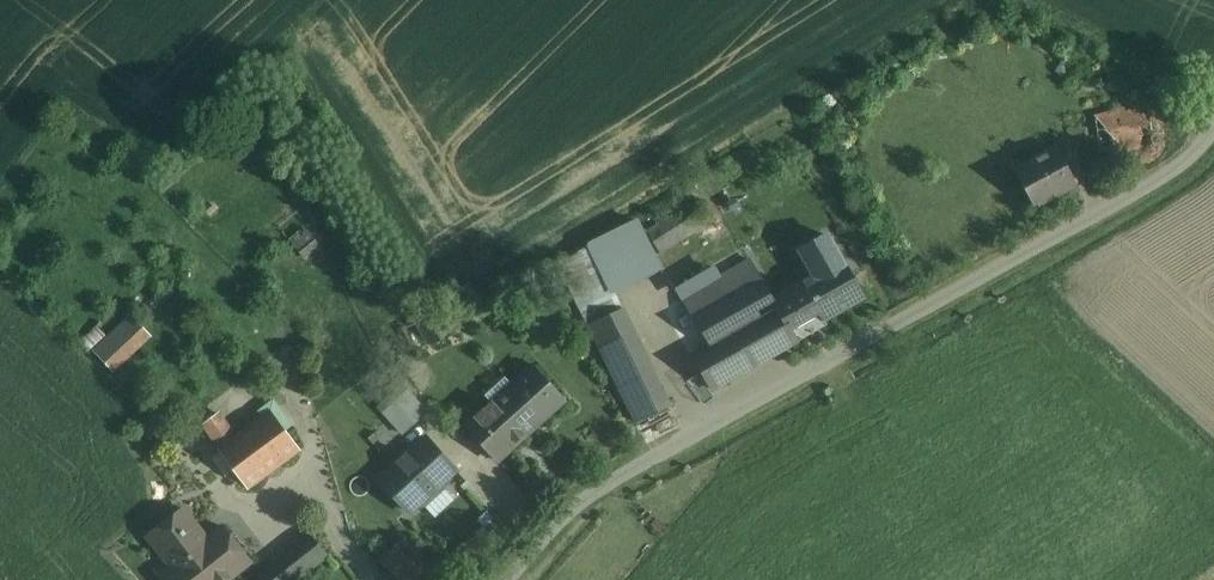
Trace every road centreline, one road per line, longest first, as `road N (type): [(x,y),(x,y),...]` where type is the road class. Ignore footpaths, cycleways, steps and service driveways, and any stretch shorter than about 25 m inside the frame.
road 1 (unclassified): [(512,579),(588,492),(1073,231),(1202,157),(1213,135)]

